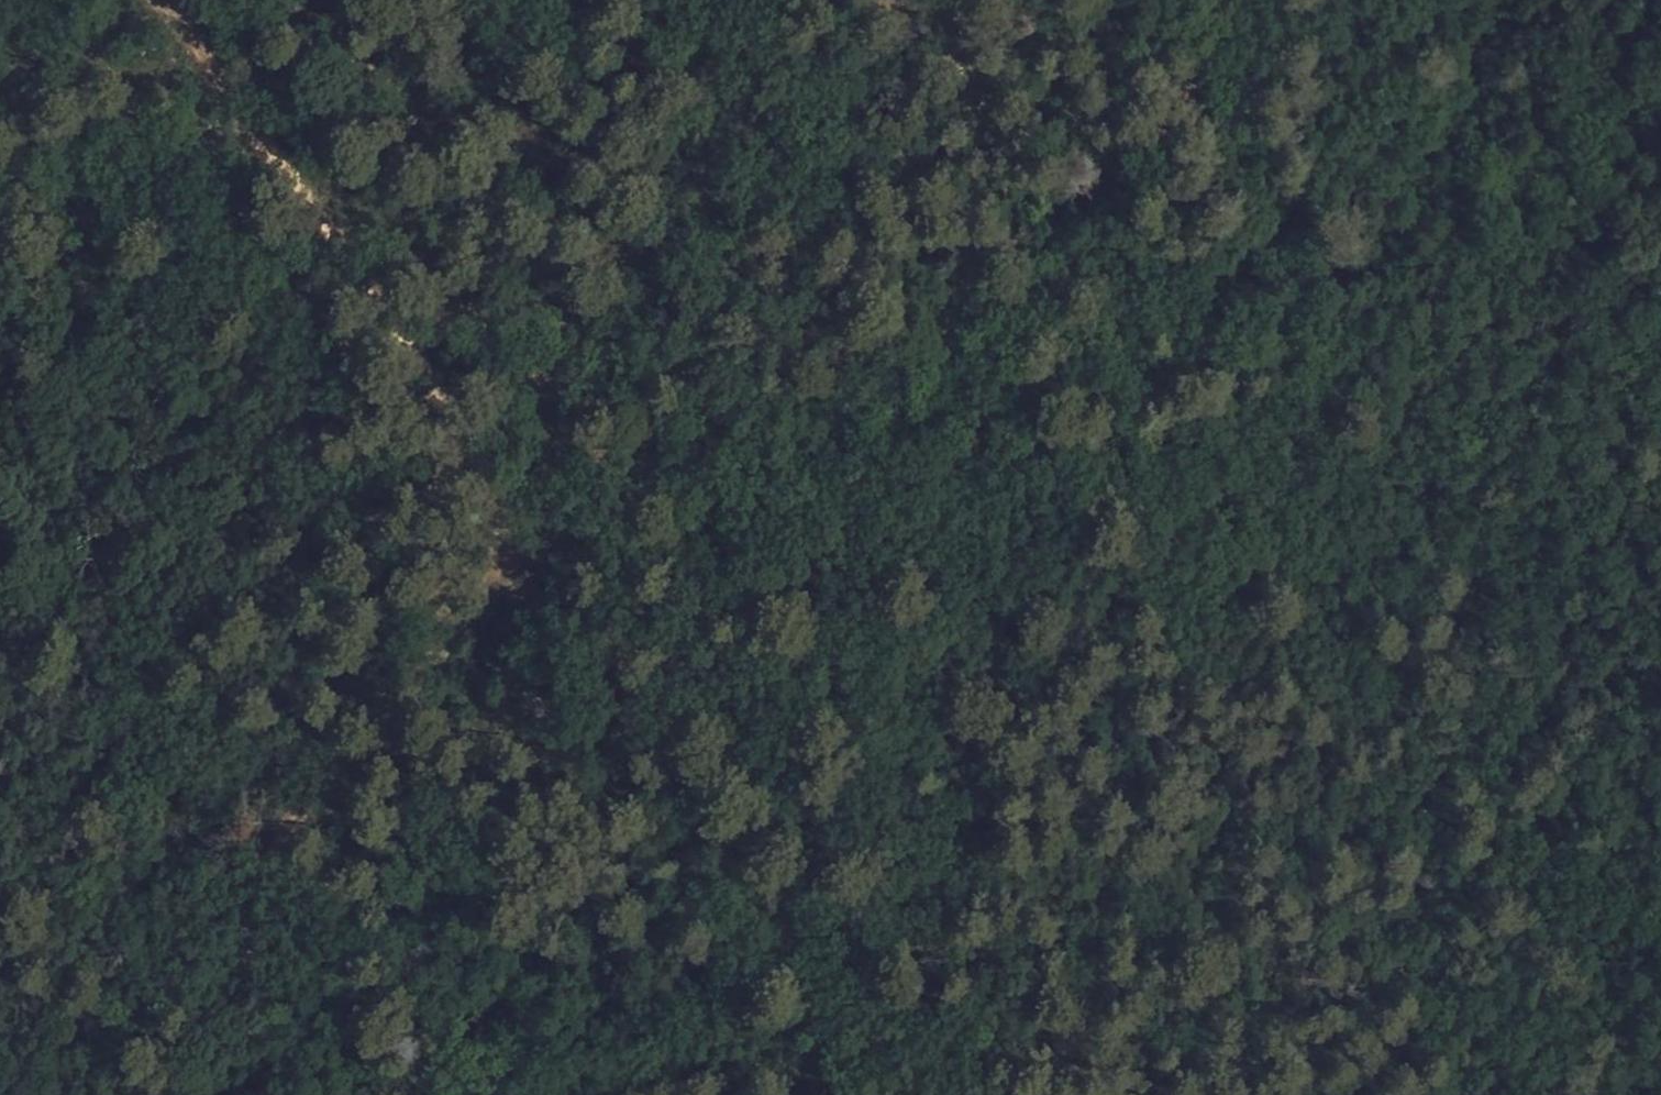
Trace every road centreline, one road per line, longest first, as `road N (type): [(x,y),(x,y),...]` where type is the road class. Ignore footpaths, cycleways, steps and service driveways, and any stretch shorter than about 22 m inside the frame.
road 1 (track): [(220,1094),(279,894),(350,744),(417,664),(490,610),(514,579),(469,412),(409,340),(380,262),(170,0)]
road 2 (track): [(514,579),(644,510),(867,417),(1279,0)]

